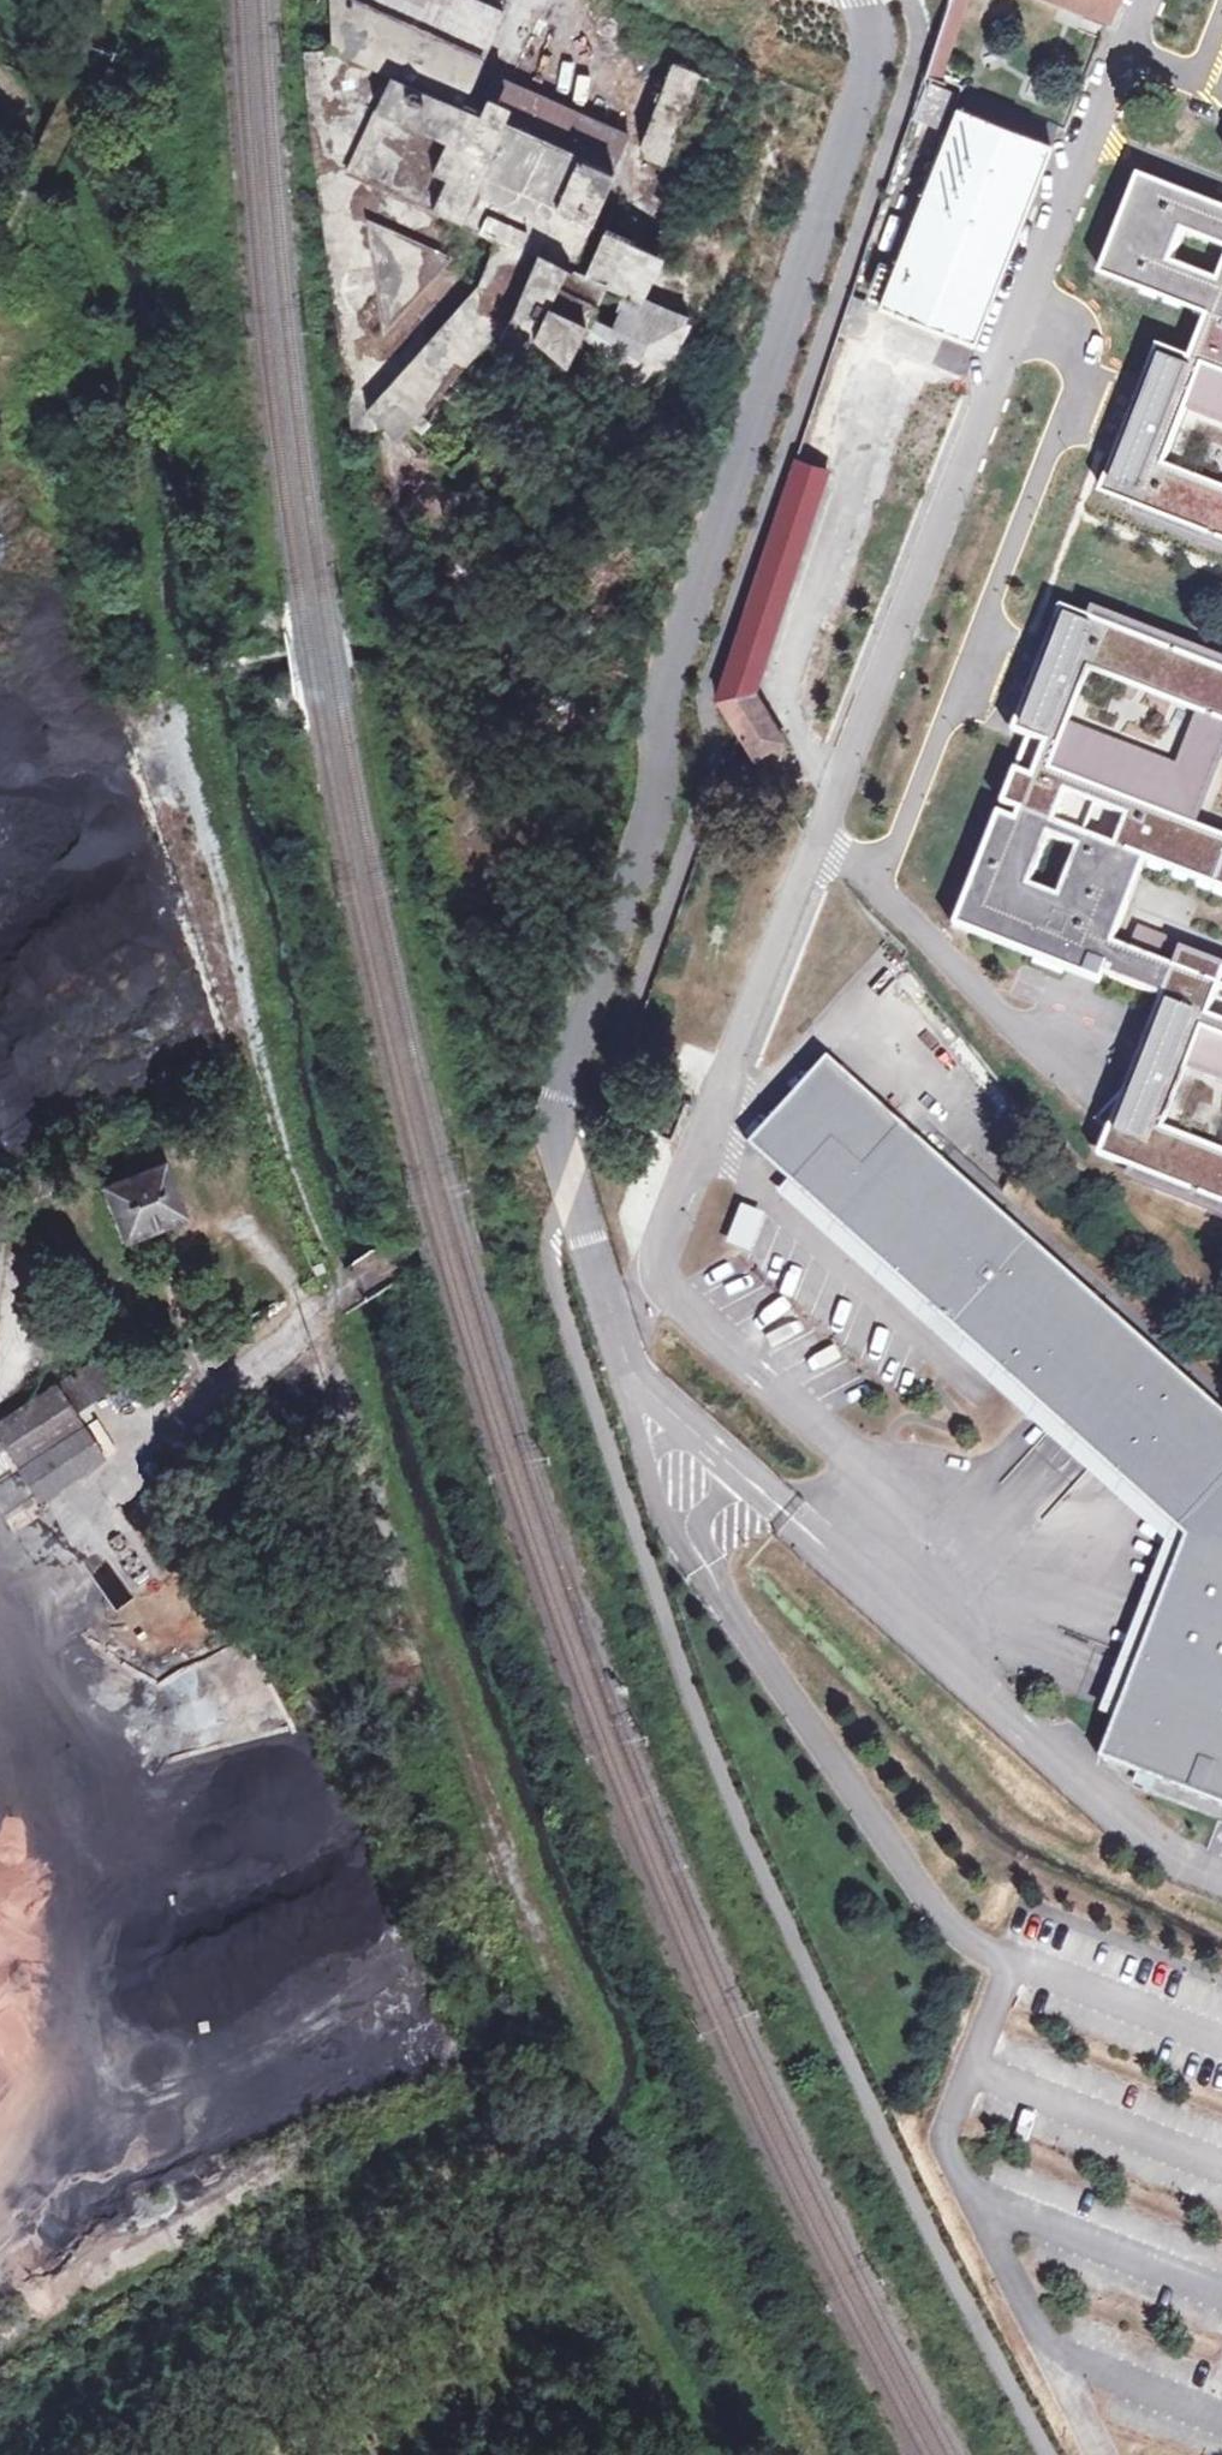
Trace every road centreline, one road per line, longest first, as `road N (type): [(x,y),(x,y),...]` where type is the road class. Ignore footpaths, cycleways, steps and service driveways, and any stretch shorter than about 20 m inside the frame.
road 1 (unclassified): [(0,2265),(13,2248),(37,2165),(62,1958),(55,1750),(40,1716)]

